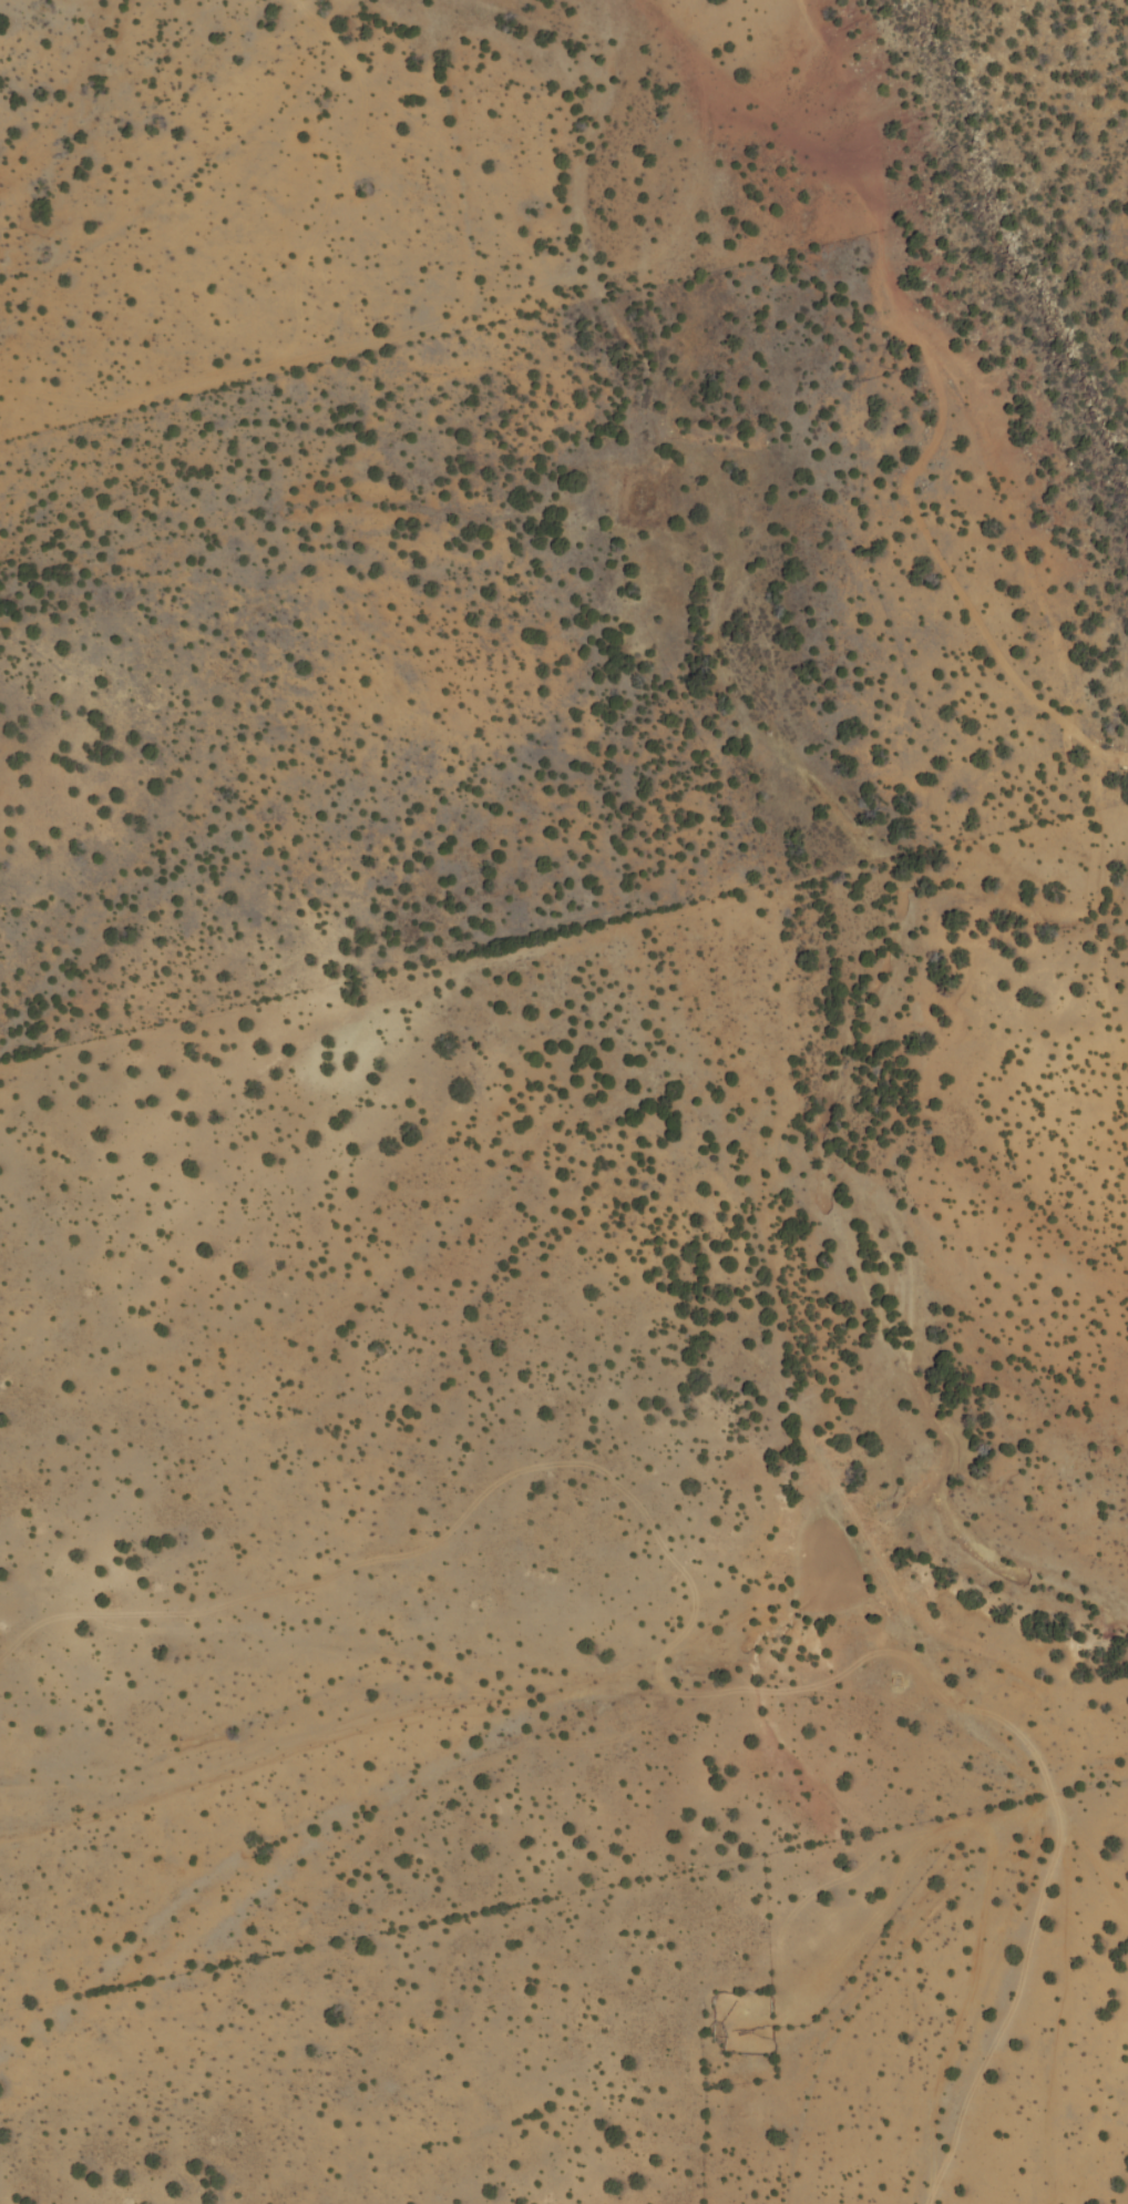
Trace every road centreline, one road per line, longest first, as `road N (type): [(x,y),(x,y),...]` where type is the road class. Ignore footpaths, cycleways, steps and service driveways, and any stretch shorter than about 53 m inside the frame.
road 1 (track): [(871,1267),(895,1277),(1034,1248),(1085,1197),(1079,833),(1057,619),(1034,590),(1034,549),(1016,538),(1005,468),(879,231),(825,0)]
road 2 (track): [(788,2203),(843,2012),(998,1839),(1027,1775),(993,1706),(917,1665),(705,1636),(665,1590),(642,1462),(647,1370),(734,1289),(854,1261),(871,1267)]

